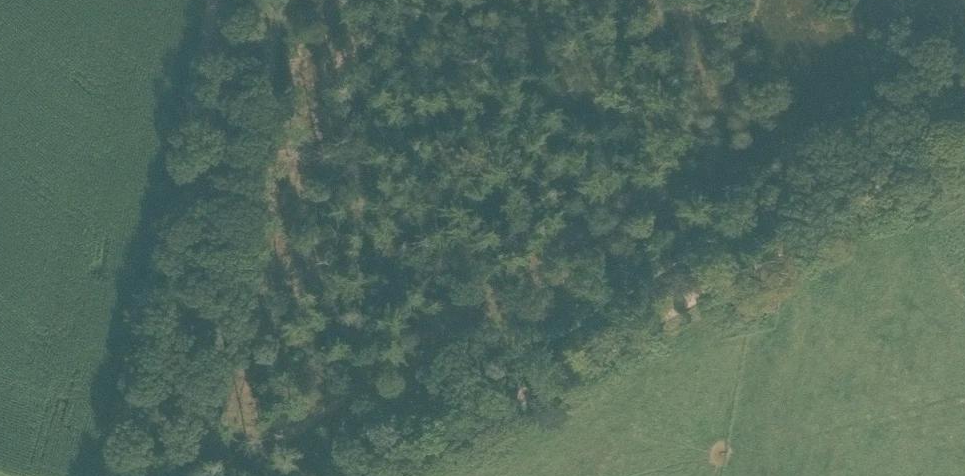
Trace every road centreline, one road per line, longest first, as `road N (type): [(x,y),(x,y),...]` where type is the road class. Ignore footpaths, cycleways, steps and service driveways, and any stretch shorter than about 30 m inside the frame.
road 1 (track): [(374,475),(964,136)]
road 2 (track): [(215,0),(109,475)]

